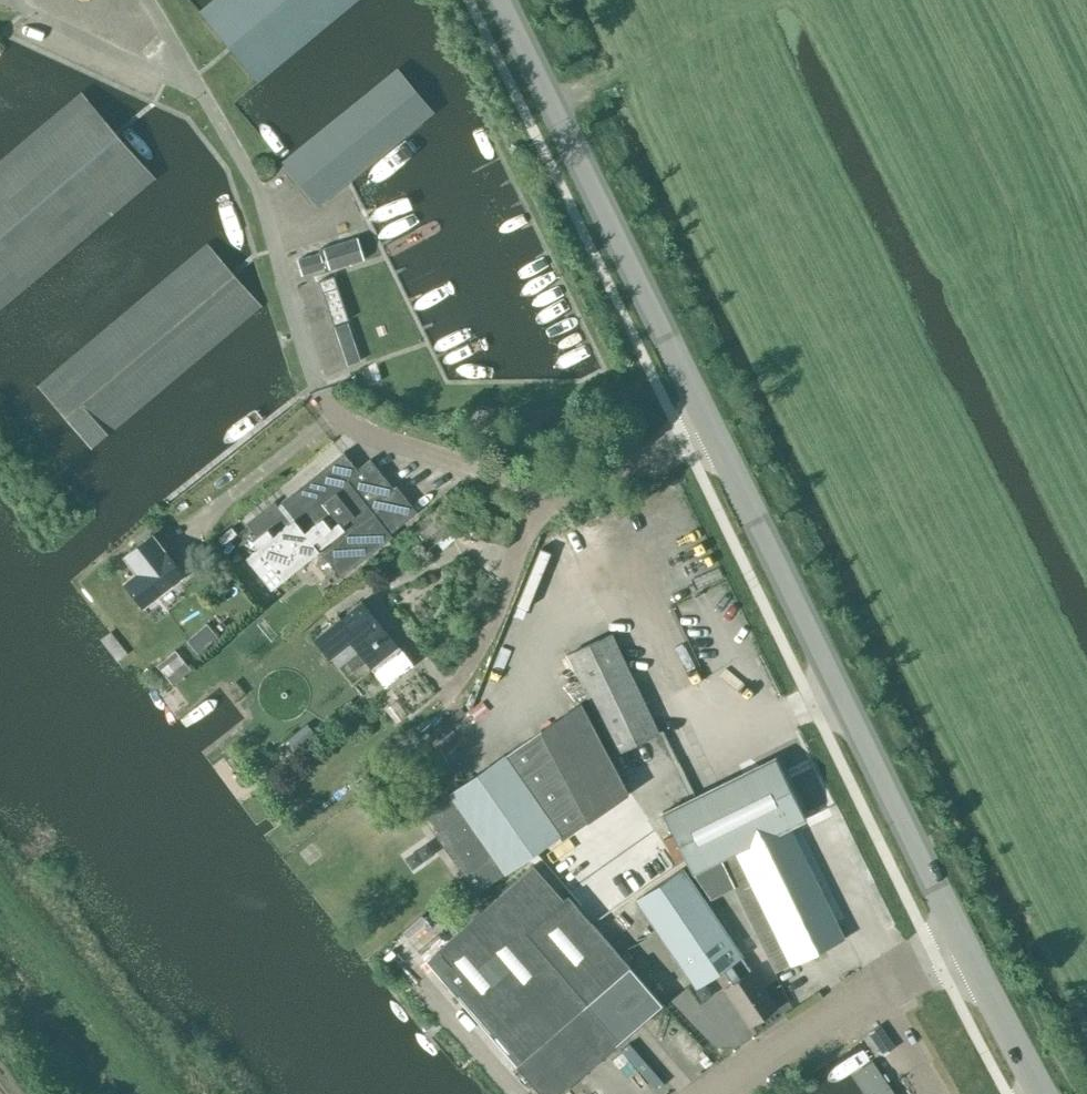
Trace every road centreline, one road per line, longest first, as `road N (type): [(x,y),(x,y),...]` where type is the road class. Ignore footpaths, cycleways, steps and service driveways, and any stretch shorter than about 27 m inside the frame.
road 1 (unclassified): [(712,431),(649,462),(561,488),(376,436),(347,420),(320,389),(261,186),(197,86)]
road 2 (tertiary): [(1042,1093),(712,431)]
road 3 (tertiary): [(712,431),(501,0)]
road 4 (unclassified): [(12,0),(170,77)]

